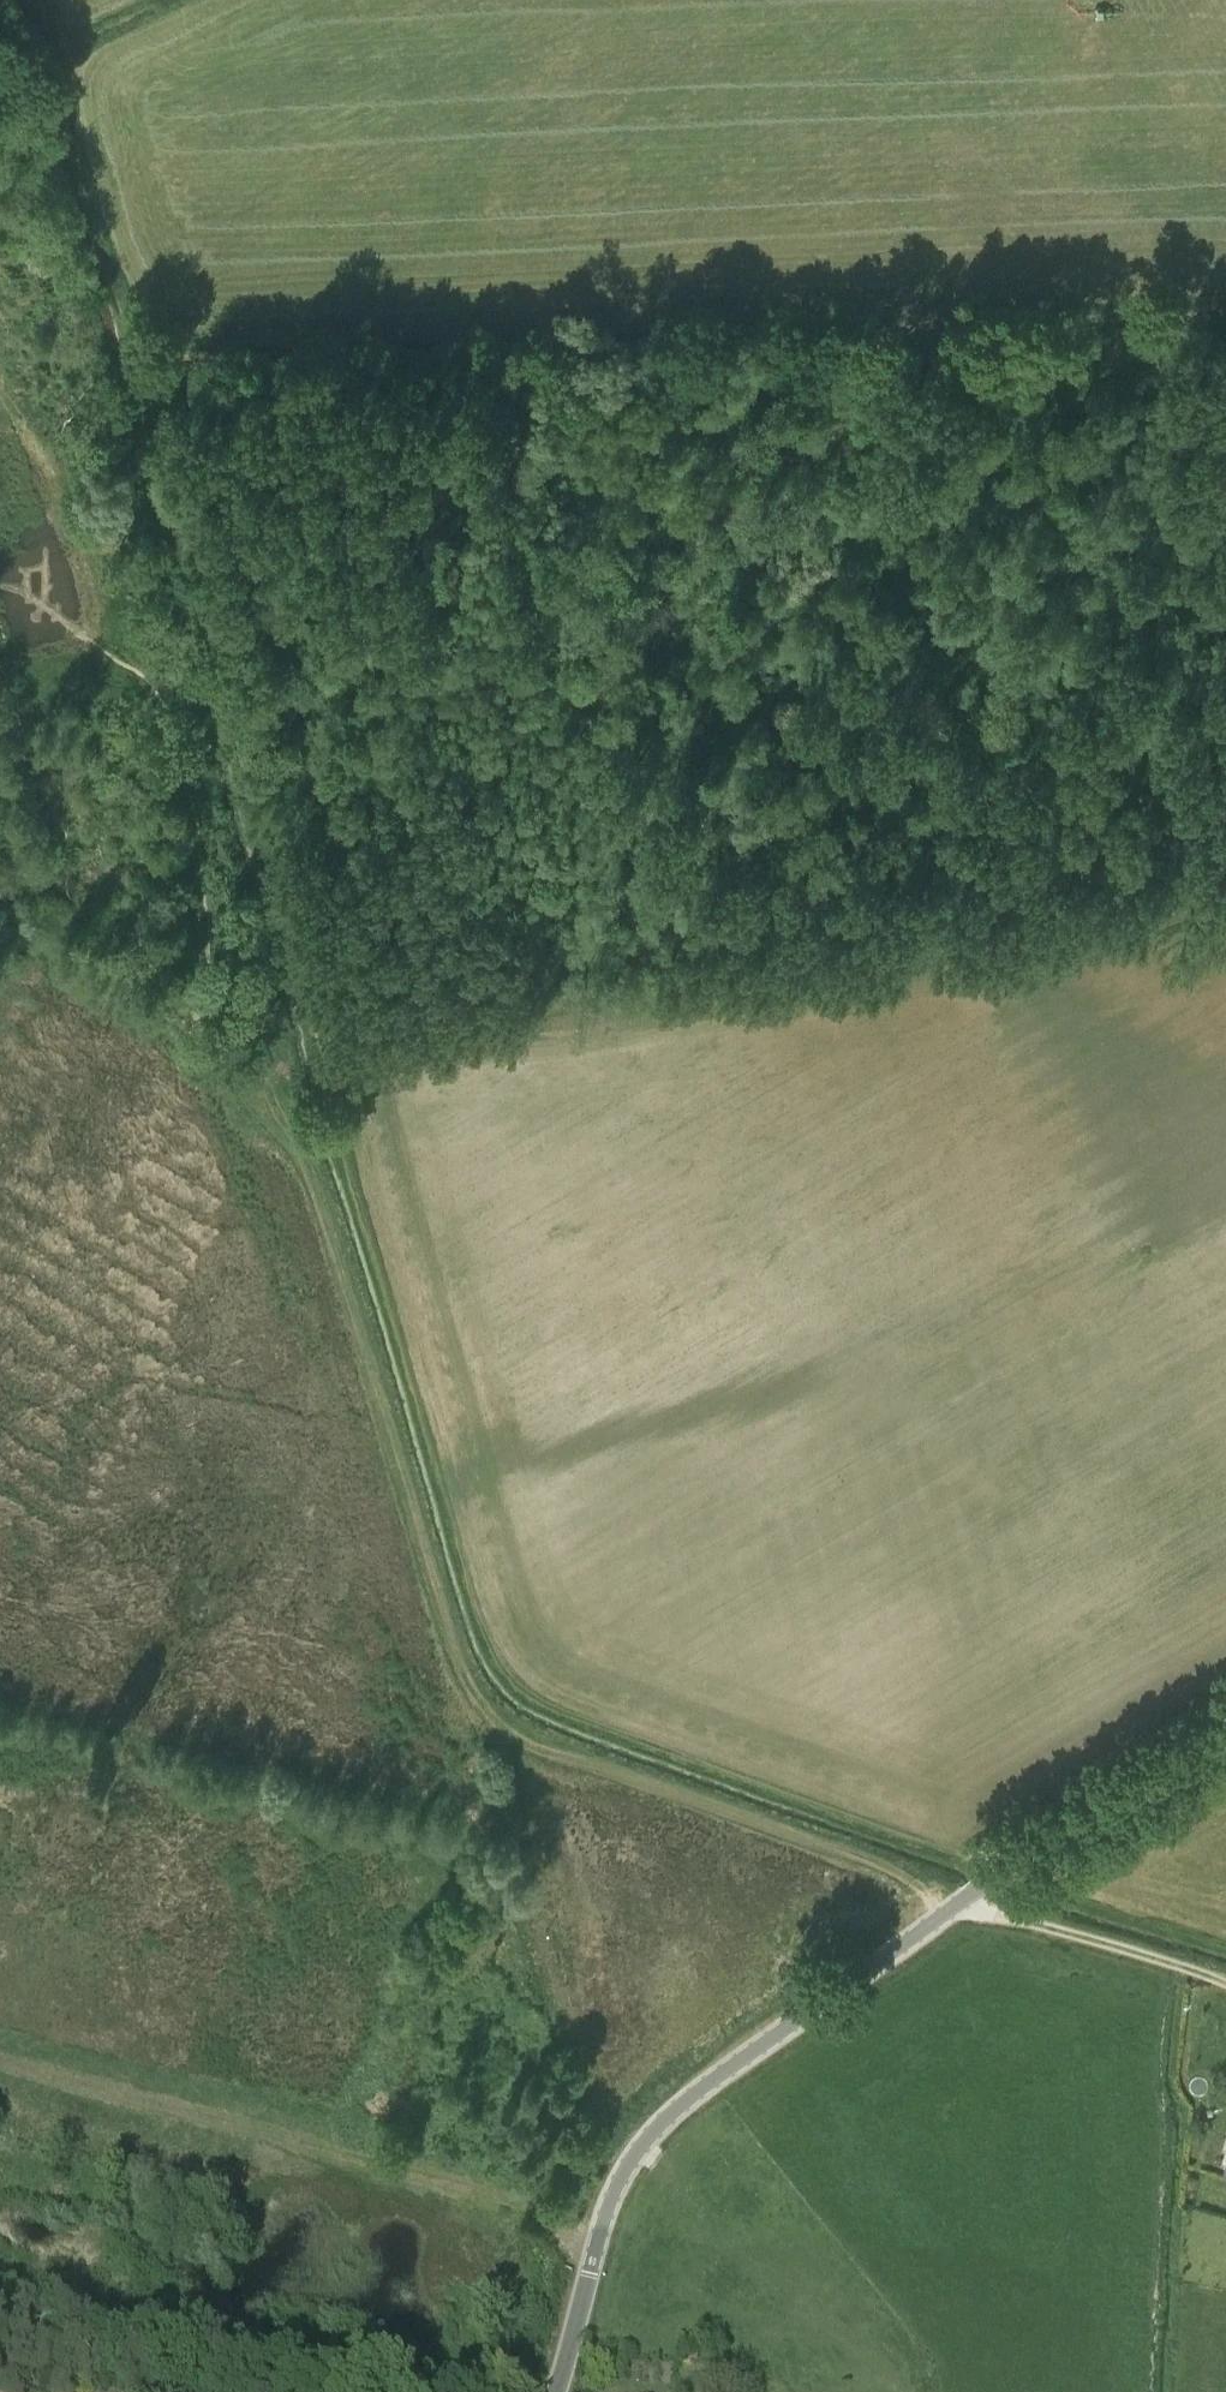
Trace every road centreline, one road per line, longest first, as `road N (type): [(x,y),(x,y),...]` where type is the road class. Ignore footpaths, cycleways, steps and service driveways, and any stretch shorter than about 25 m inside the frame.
road 1 (tertiary): [(959,1900),(673,2115),(629,2158),(556,2391)]
road 2 (tertiary): [(959,1900),(1225,1730)]

